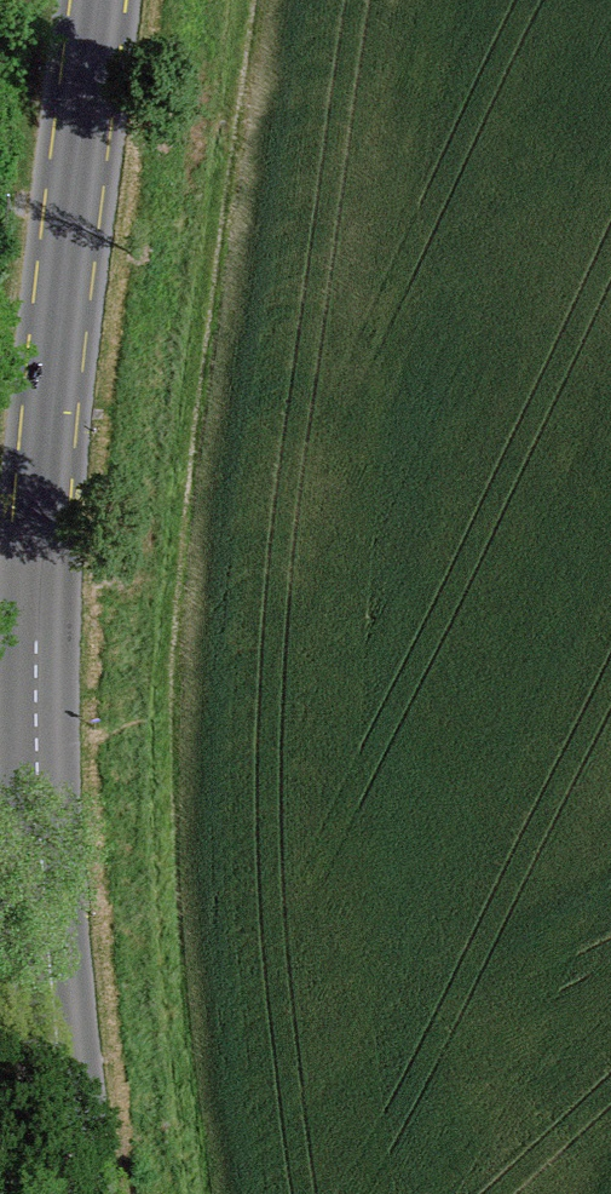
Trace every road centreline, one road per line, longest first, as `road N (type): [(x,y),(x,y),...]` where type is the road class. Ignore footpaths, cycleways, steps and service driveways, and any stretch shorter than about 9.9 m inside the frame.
road 1 (track): [(241,0),(169,500),(162,637),(157,826),(189,1193)]
road 2 (secondary): [(78,1193),(43,853),(38,630),(53,378),(98,0)]

